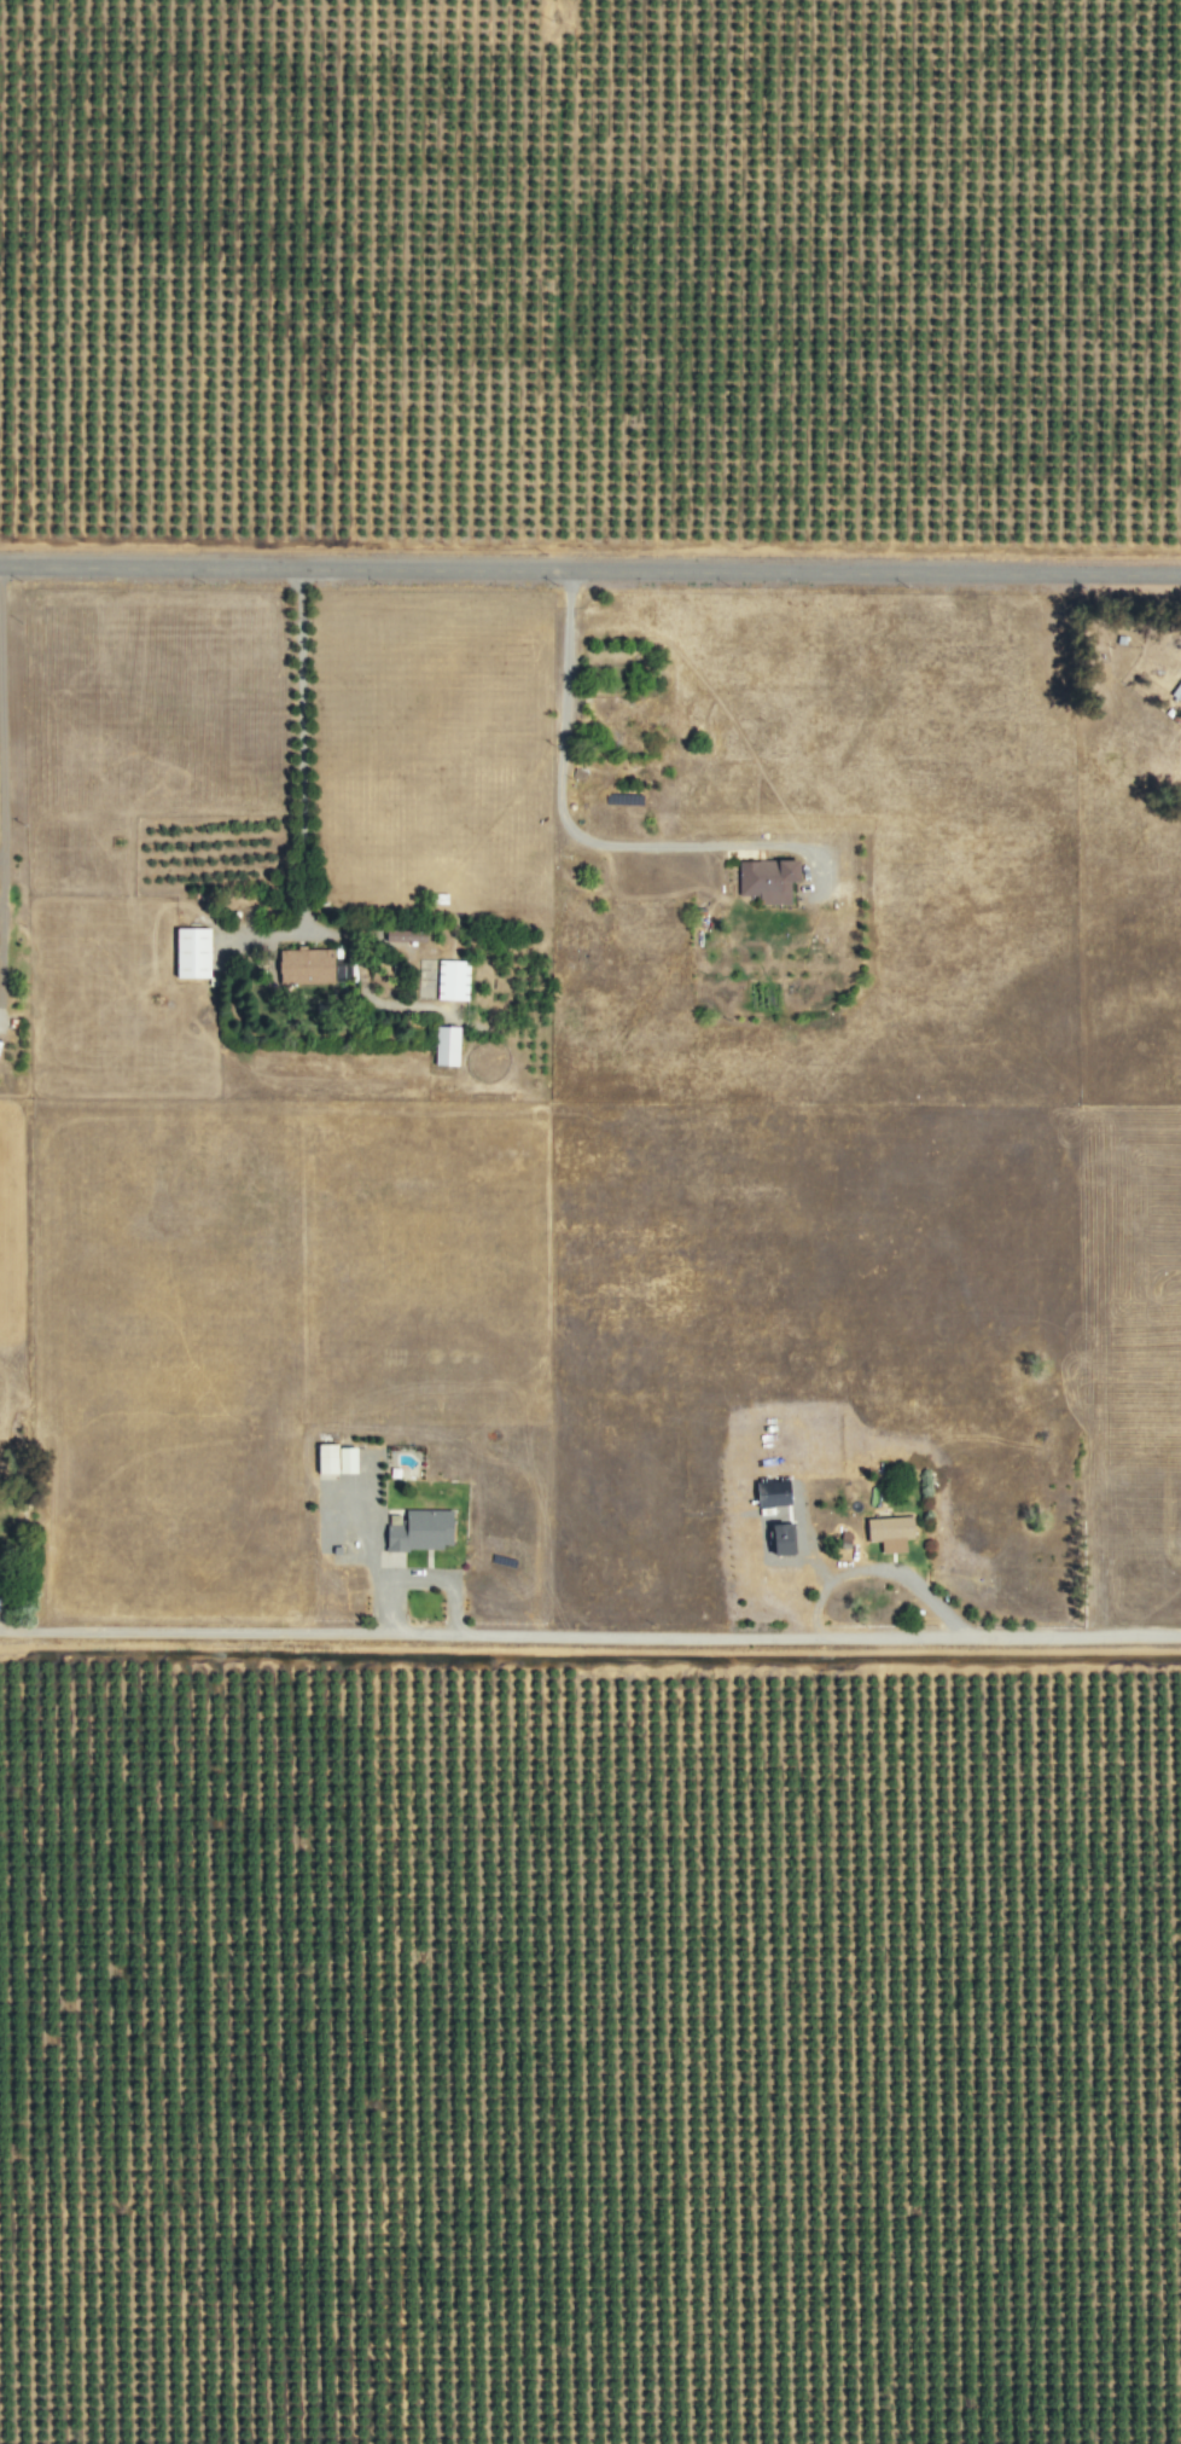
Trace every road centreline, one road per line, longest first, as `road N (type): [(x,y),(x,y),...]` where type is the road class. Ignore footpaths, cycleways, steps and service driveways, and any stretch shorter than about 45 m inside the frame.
road 1 (residential): [(1180,573),(0,565)]
road 2 (residential): [(1180,1635),(0,1633)]

